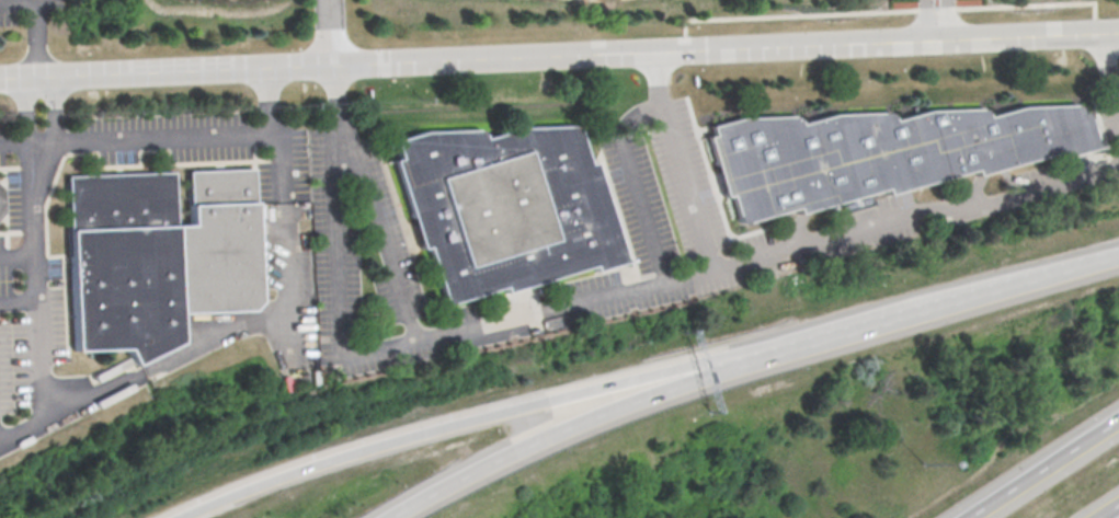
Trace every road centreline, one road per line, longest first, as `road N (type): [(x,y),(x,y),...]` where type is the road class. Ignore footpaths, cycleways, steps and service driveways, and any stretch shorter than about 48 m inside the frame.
road 1 (residential): [(1118,31),(0,78)]
road 2 (motorway): [(760,354),(393,438),(174,517)]
road 3 (motorway): [(760,354),(536,439),(379,517)]
road 4 (motorway): [(1107,257),(760,354)]
road 5 (motorway): [(1118,418),(965,517)]

